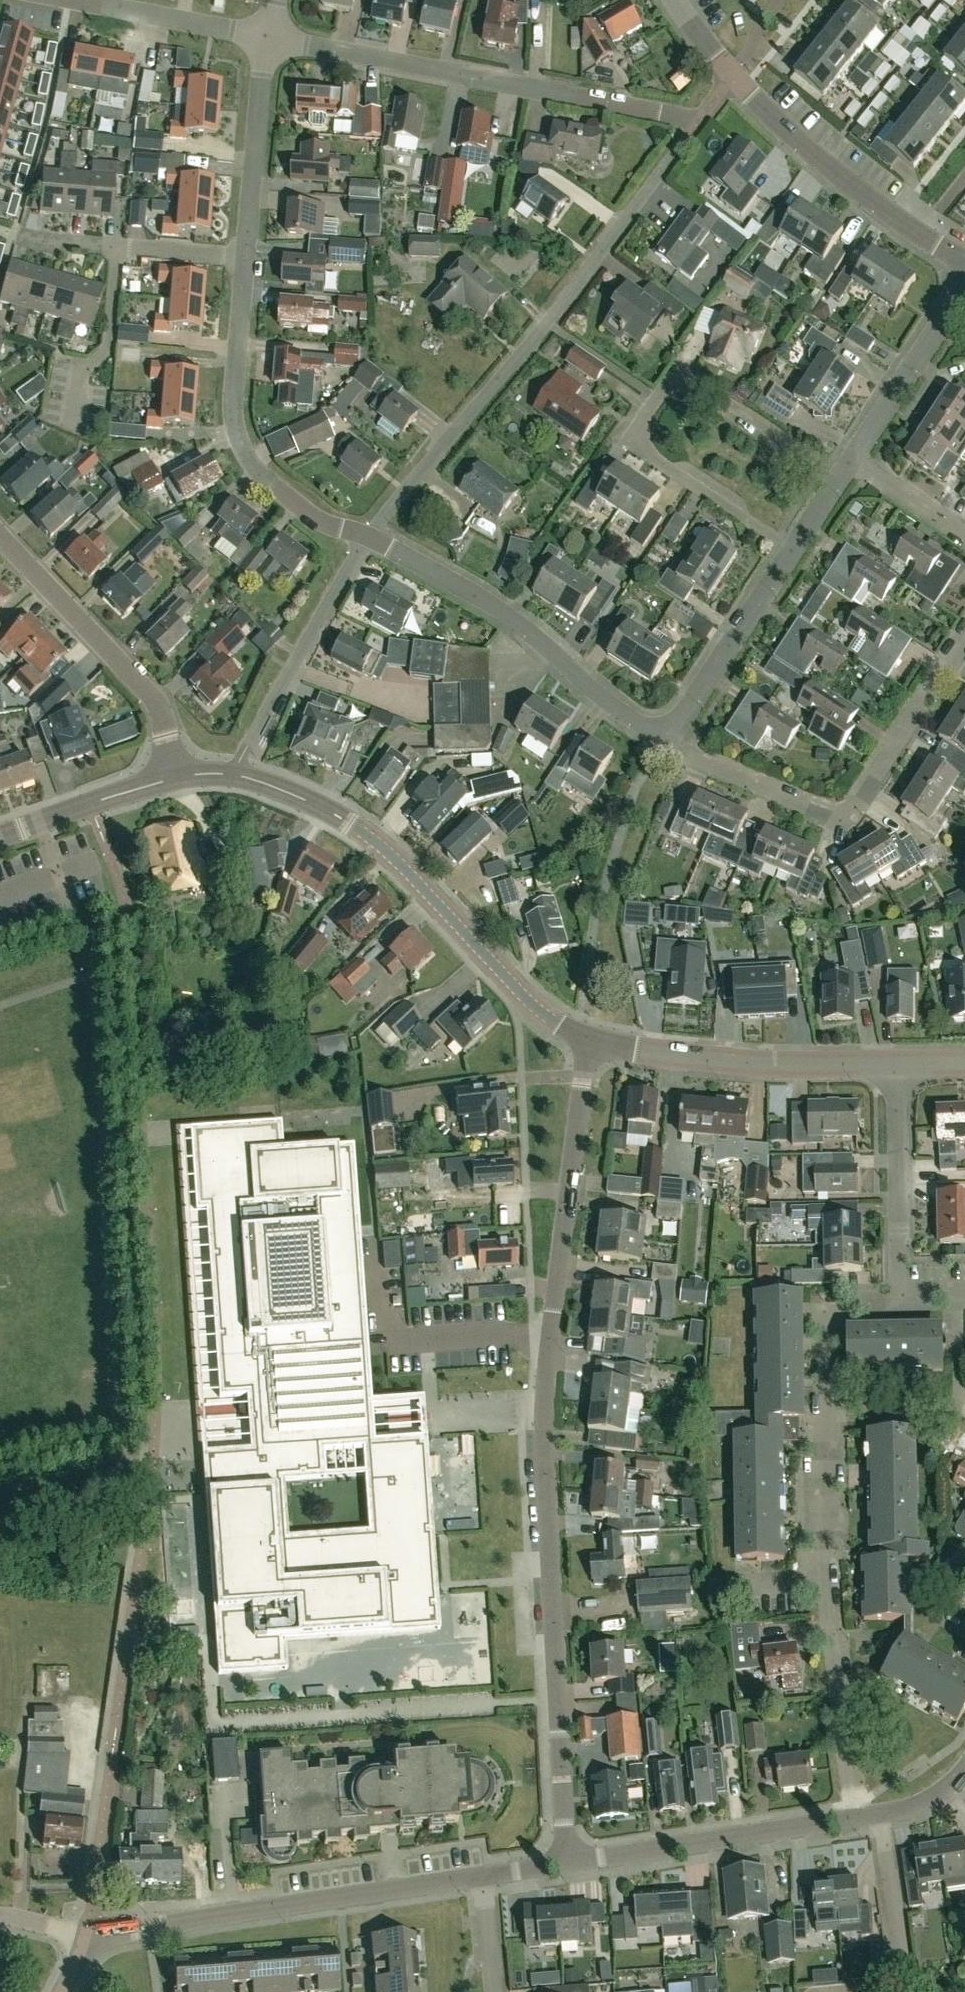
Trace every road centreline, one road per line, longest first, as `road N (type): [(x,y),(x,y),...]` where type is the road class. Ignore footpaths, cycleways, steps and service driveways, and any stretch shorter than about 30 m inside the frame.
road 1 (residential): [(566,1863),(544,1415),(587,1040)]
road 2 (residential): [(371,538),(698,121)]
road 3 (residential): [(841,478),(672,370),(628,443),(793,550)]
road 4 (tertiary): [(587,1040),(526,999),(370,838),(298,796),(231,775)]
road 5 (residential): [(698,121),(268,36)]
road 6 (residential): [(667,740),(823,813),(862,796),(964,629)]
road 7 (residential): [(85,1936),(483,1877)]
road 8 (residential): [(371,538),(314,522),(252,472),(228,424),(242,256)]
road 9 (residential): [(667,740),(548,634),(371,538)]
road 10 (tertiary): [(898,1064),(747,1063),(587,1040)]
road 11 (residential): [(171,780),(155,702),(0,537)]
road 12 (residential): [(964,267),(852,189),(732,77)]
road 13 (residential): [(566,1863),(847,1818)]
road 14 (residential): [(828,1577),(829,1299)]
road 15 (residential): [(231,775),(371,538)]
road 16 (residential): [(832,1991),(903,1985),(878,1815)]
road 17 (residential): [(847,1818),(828,1577)]
road 18 (residential): [(900,1296),(898,1064)]
road 19 (residential): [(667,740),(793,550)]
road 20 (residential): [(242,256),(268,36)]
road 21 (residential): [(852,461),(964,291)]
road 22 (residential): [(268,36),(82,0)]
road 23 (tertiary): [(0,836),(171,780)]
road 24 (residential): [(85,1936),(110,1774)]
road 25 (residential): [(964,533),(852,461)]
road 26 (residential): [(242,256),(110,248)]

